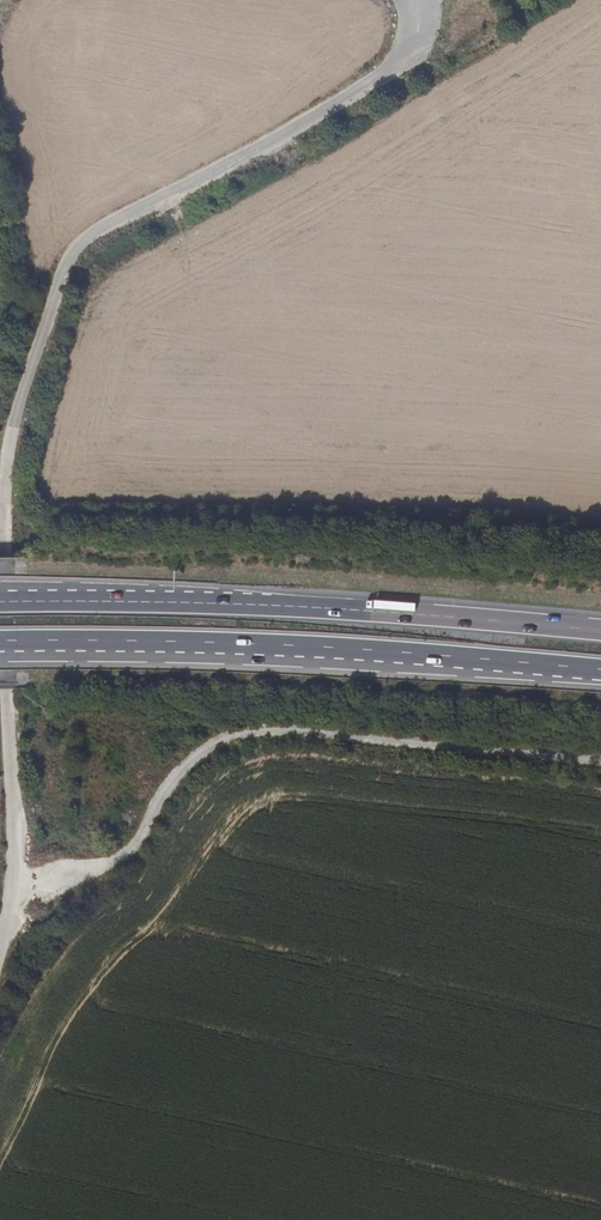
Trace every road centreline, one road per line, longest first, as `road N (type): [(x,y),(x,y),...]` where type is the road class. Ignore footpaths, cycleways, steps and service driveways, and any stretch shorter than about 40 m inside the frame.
road 1 (trunk): [(600,631),(245,604),(0,600)]
road 2 (trunk): [(0,645),(473,658),(600,669)]

